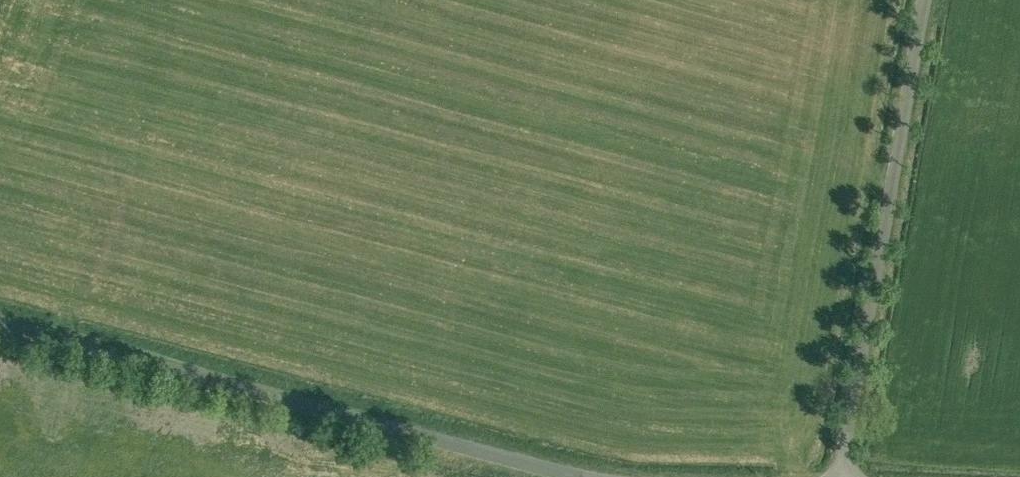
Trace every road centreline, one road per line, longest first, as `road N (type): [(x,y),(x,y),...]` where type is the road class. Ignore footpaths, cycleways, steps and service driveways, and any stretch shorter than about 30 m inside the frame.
road 1 (unclassified): [(0,326),(574,476)]
road 2 (unclassified): [(838,476),(924,0)]

